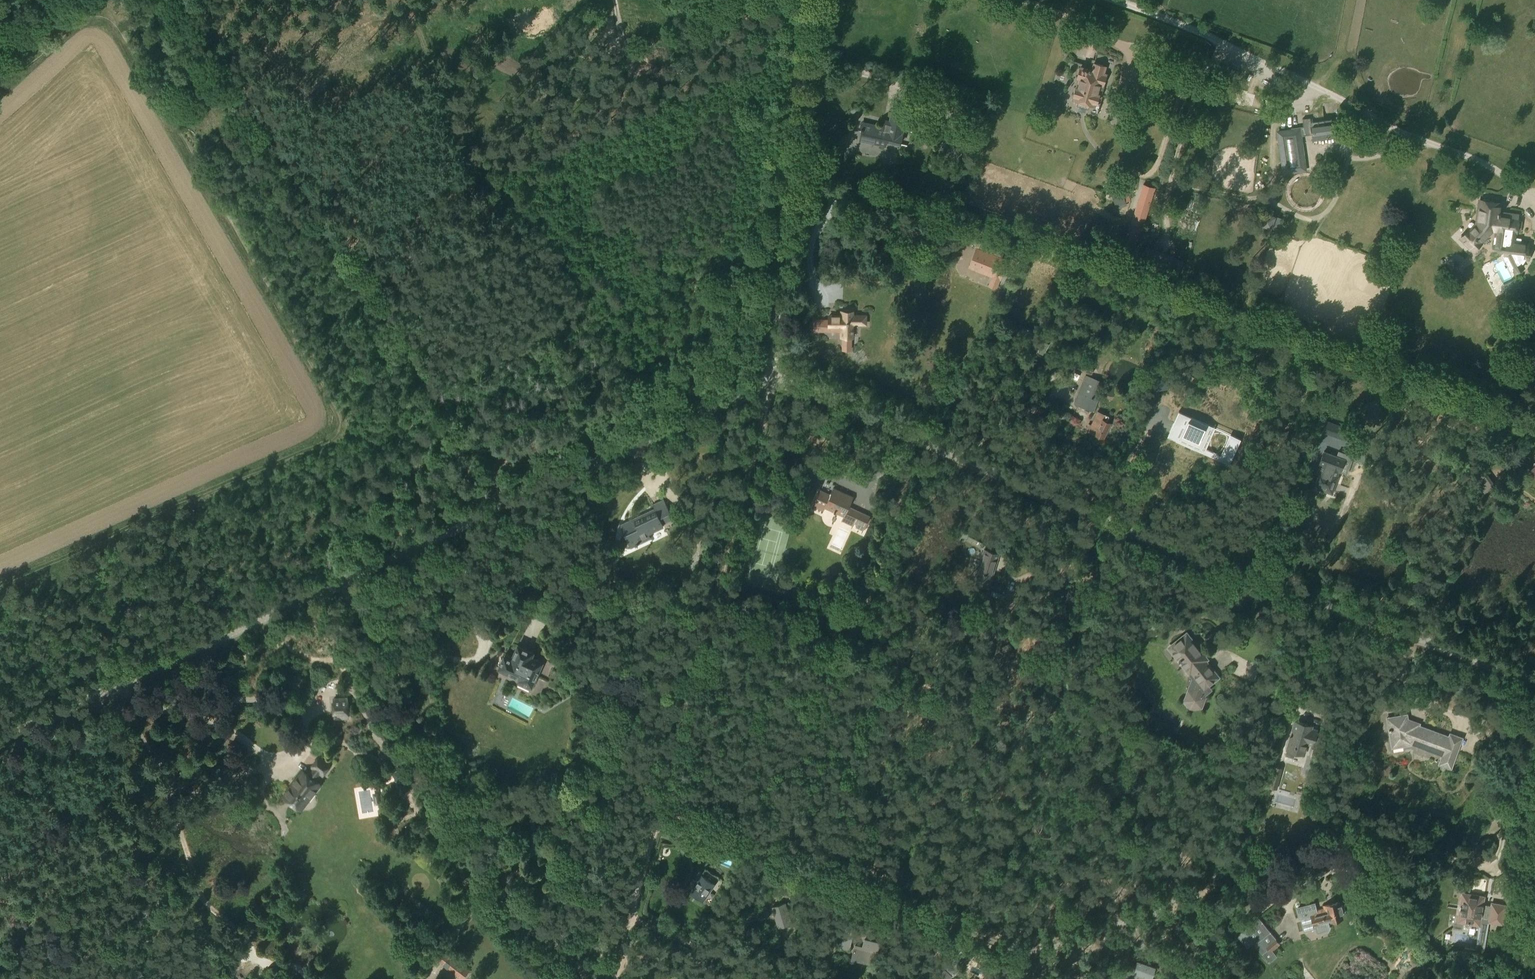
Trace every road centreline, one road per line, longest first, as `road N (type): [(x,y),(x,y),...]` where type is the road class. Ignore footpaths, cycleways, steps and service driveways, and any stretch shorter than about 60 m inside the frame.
road 1 (unclassified): [(1534,681),(1178,551),(798,386),(773,382),(730,401)]
road 2 (unclassified): [(0,741),(730,401)]
road 3 (track): [(773,382),(613,978)]
road 4 (track): [(504,507),(186,0)]
road 5 (track): [(407,0),(472,162),(482,169),(530,158),(756,66)]
road 6 (track): [(325,398),(324,430),(307,448),(0,586)]
road 7 (track): [(773,382),(805,0)]
road 8 (track): [(774,978),(623,916)]

